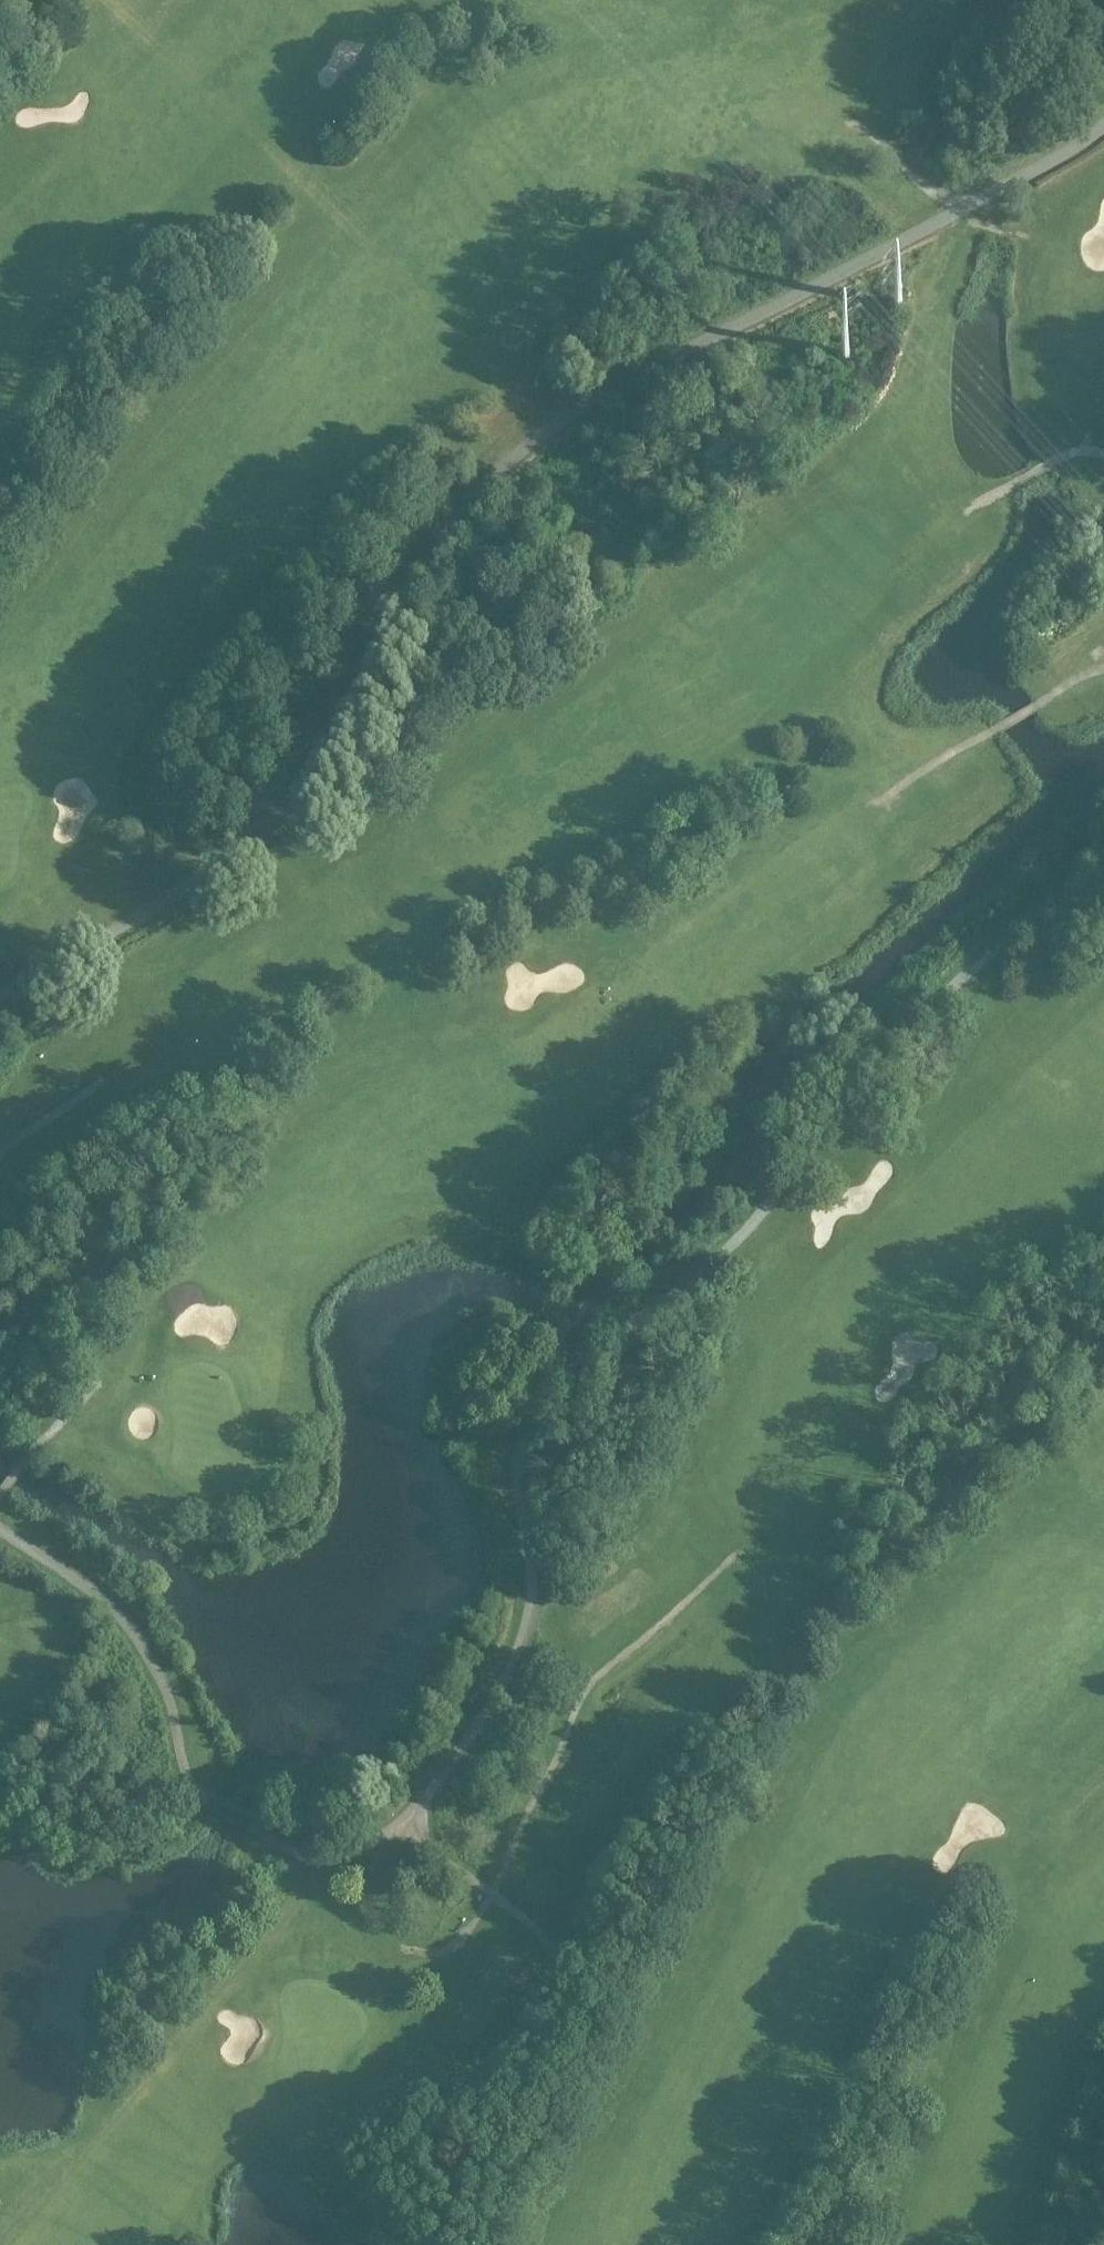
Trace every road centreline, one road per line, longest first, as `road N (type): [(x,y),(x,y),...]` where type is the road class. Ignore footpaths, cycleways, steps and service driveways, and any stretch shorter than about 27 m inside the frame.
road 1 (track): [(407,1952),(434,1954),(459,1942),(493,1894),(588,1687),(734,1556)]
road 2 (track): [(1103,669),(881,801)]
road 3 (track): [(959,211),(844,120)]
road 4 (track): [(979,503),(1070,453),(1103,454)]
road 5 (track): [(105,1079),(0,1152)]

